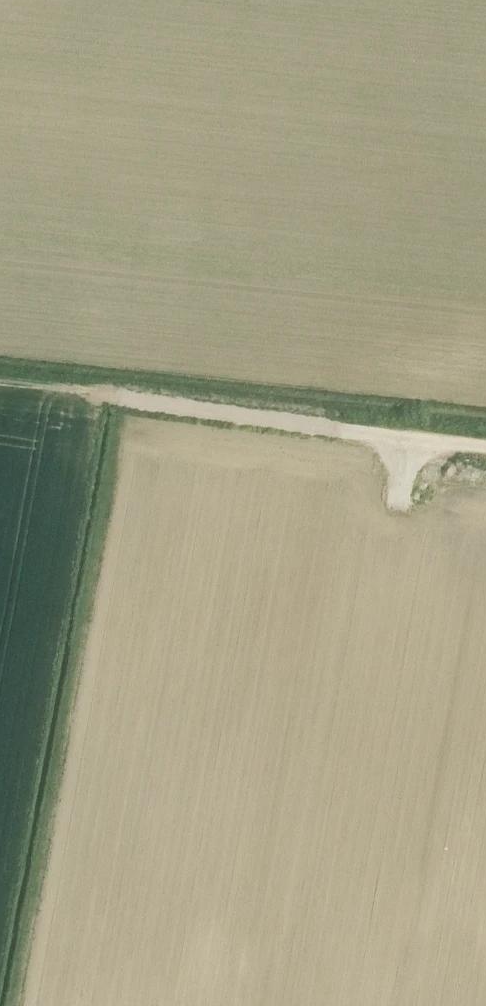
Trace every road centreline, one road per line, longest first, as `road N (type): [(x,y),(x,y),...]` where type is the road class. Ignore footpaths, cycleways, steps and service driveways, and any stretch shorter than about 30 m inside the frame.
road 1 (track): [(0,387),(485,448)]

